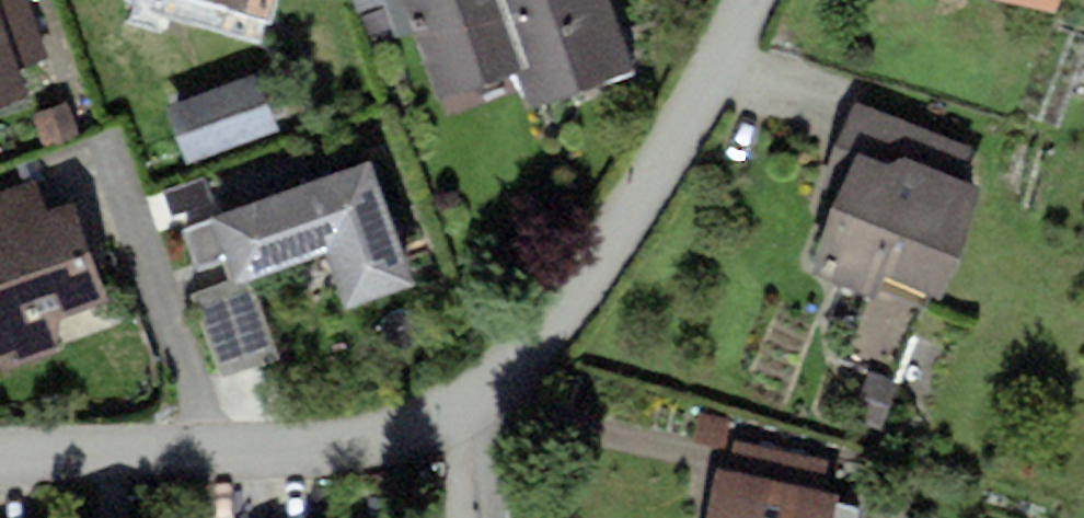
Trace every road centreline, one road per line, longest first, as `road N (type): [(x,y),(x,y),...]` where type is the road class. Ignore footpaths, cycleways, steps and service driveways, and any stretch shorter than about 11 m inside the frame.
road 1 (residential): [(0,454),(303,451),(379,440),(445,415),(503,373),(551,322),(680,125),(739,0)]

